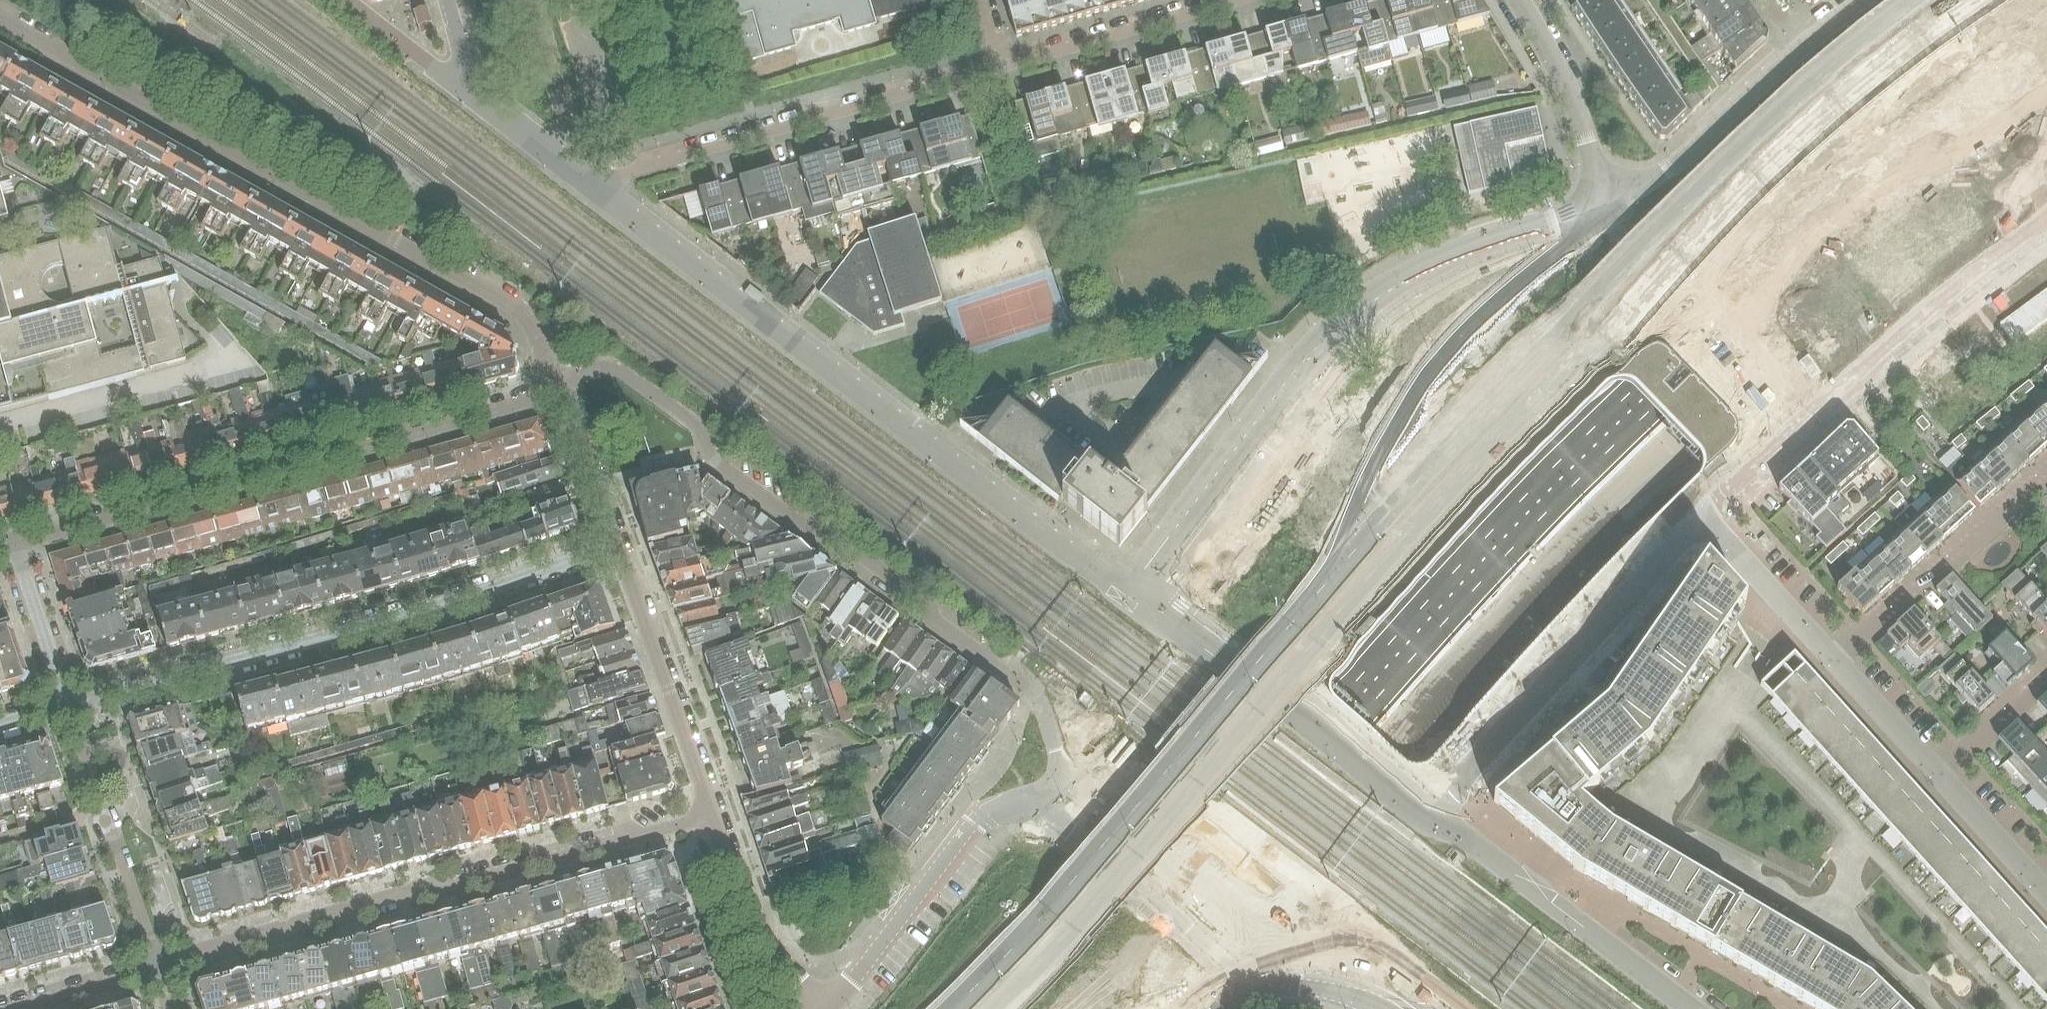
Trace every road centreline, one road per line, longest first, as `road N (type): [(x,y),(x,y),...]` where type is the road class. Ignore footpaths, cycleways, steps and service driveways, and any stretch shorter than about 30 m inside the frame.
road 1 (trunk): [(2046,48),(1847,198),(1743,293),(1503,537),(1069,1008)]
road 2 (trunk): [(1164,1008),(1635,493),(1827,305),(2046,125)]
road 3 (residential): [(0,18),(515,307),(545,354),(538,385),(506,408),(15,545)]
road 4 (residential): [(1064,716),(929,616),(921,598),(708,457),(701,430),(601,366),(570,378),(565,391),(620,546)]
road 5 (residential): [(1125,591),(590,183)]
road 6 (tertiary): [(1125,591),(1309,352),(1348,316),(1460,254),(1603,201)]
road 7 (residential): [(717,818),(441,890),(407,891),(158,968)]
road 8 (residential): [(64,704),(481,592),(620,546)]
road 9 (tertiary): [(1455,1008),(1064,716)]
road 10 (residential): [(1701,511),(1962,284),(2046,220)]
road 11 (residential): [(1006,67),(590,183)]
road 12 (residential): [(1436,817),(1701,511)]
road 13 (tertiary): [(1436,817),(1125,591)]
road 14 (tertiary): [(1064,716),(837,1008)]
road 15 (tertiary): [(1687,1008),(1436,817)]
road 16 (residential): [(620,546),(717,818)]
road 17 (residential): [(1834,657),(2046,472)]
road 18 (residential): [(158,968),(64,704)]
road 19 (residential): [(1797,46),(1672,165),(1603,201)]
road 20 (residential): [(1235,0),(1006,67)]
road 21 (residential): [(717,818),(760,939),(821,1008)]
road 22 (tertiary): [(1603,201),(1572,95),(1518,0)]
road 23 (residential): [(1834,657),(1701,511)]
road 24 (residential): [(573,168),(529,0)]
road 25 (residential): [(64,704),(15,545)]
road 26 (residential): [(1936,773),(1834,657)]
road 27 (residential): [(2039,884),(1936,773)]
road 28 (residential): [(346,0),(466,92)]
road 29 (residential): [(1936,773),(2046,673)]
road 30 (residential): [(158,968),(18,1008)]
road 31 (residential): [(573,168),(466,92)]

